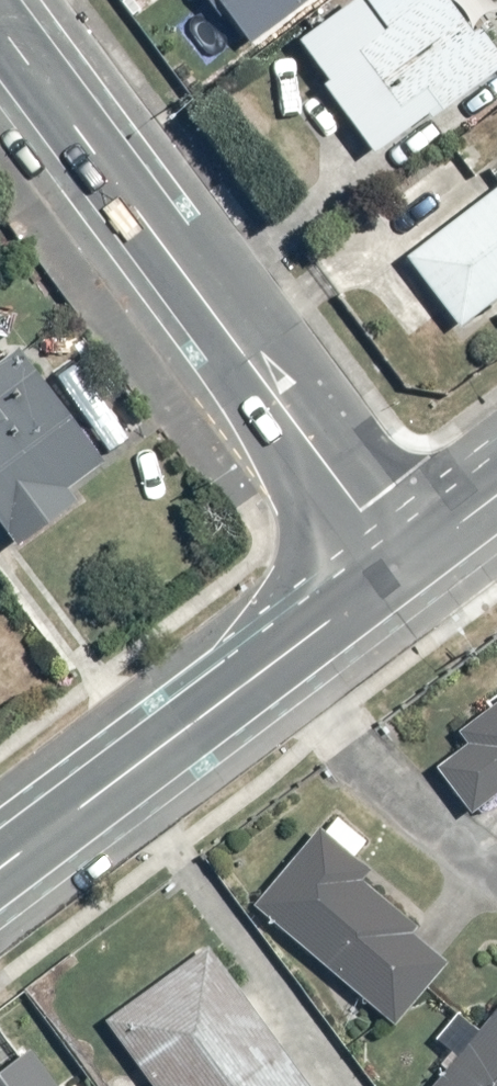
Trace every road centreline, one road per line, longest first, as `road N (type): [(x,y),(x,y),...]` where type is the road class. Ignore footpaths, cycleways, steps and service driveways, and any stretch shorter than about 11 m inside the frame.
road 1 (secondary): [(405,563),(0,31)]
road 2 (secondary): [(0,873),(405,563)]

